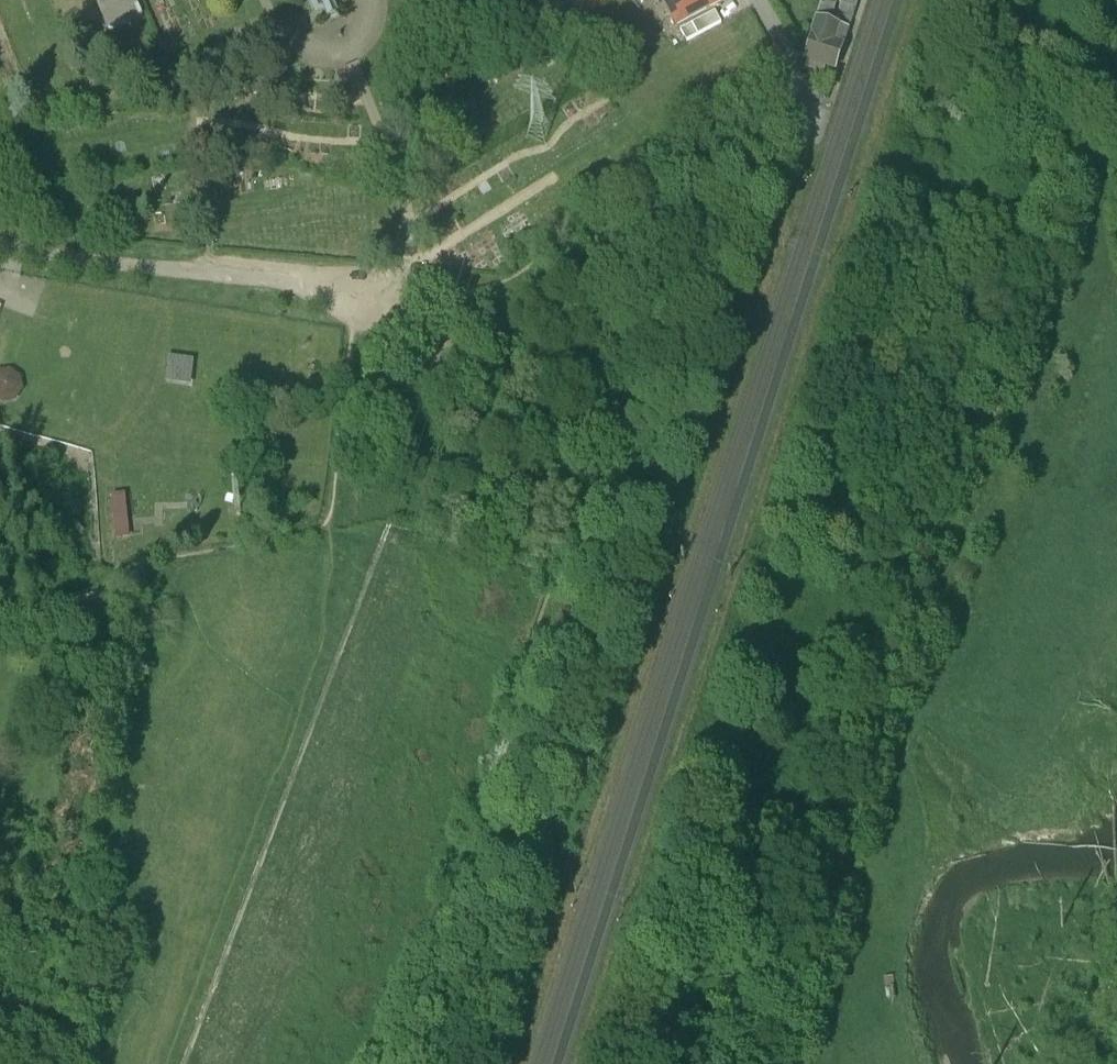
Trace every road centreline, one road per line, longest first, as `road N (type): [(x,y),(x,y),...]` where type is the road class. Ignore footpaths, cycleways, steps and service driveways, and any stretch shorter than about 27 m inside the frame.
road 1 (track): [(746,1063),(919,464),(995,324),(1091,0)]

